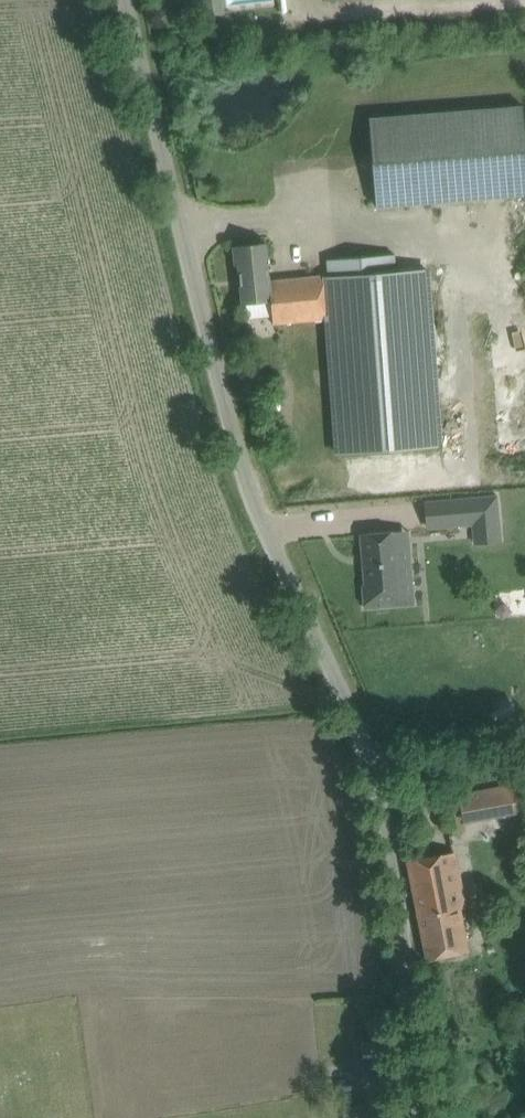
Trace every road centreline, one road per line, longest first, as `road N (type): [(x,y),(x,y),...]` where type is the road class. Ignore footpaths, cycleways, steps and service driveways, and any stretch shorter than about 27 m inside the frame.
road 1 (unclassified): [(408,1117),(401,946),(374,787),(347,694),(259,528),(237,459),(122,0)]

